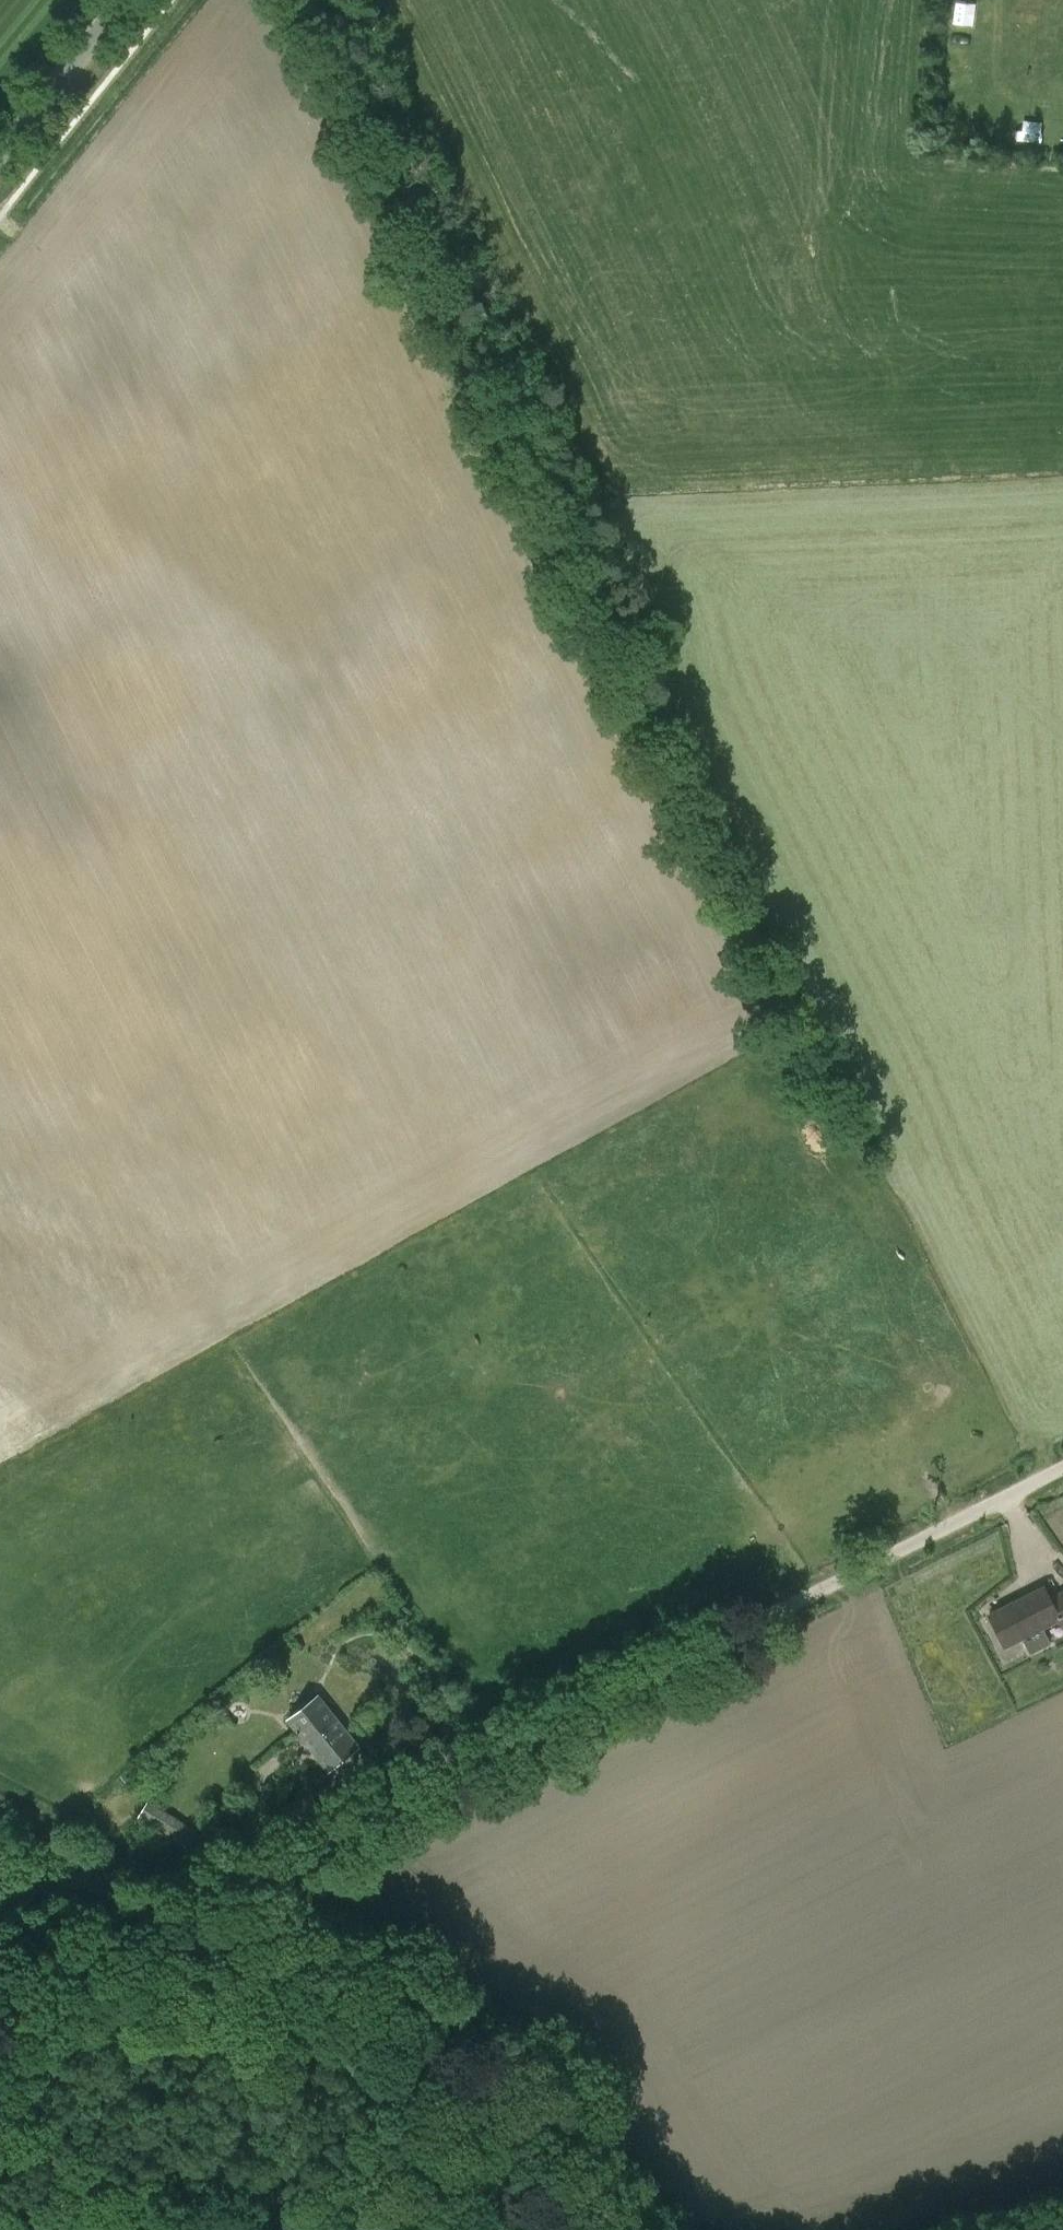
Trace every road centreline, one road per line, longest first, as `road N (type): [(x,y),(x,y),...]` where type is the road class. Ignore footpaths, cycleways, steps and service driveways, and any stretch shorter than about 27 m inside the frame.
road 1 (unclassified): [(0,2006),(1062,1468)]
road 2 (secondary): [(0,153),(123,0)]

